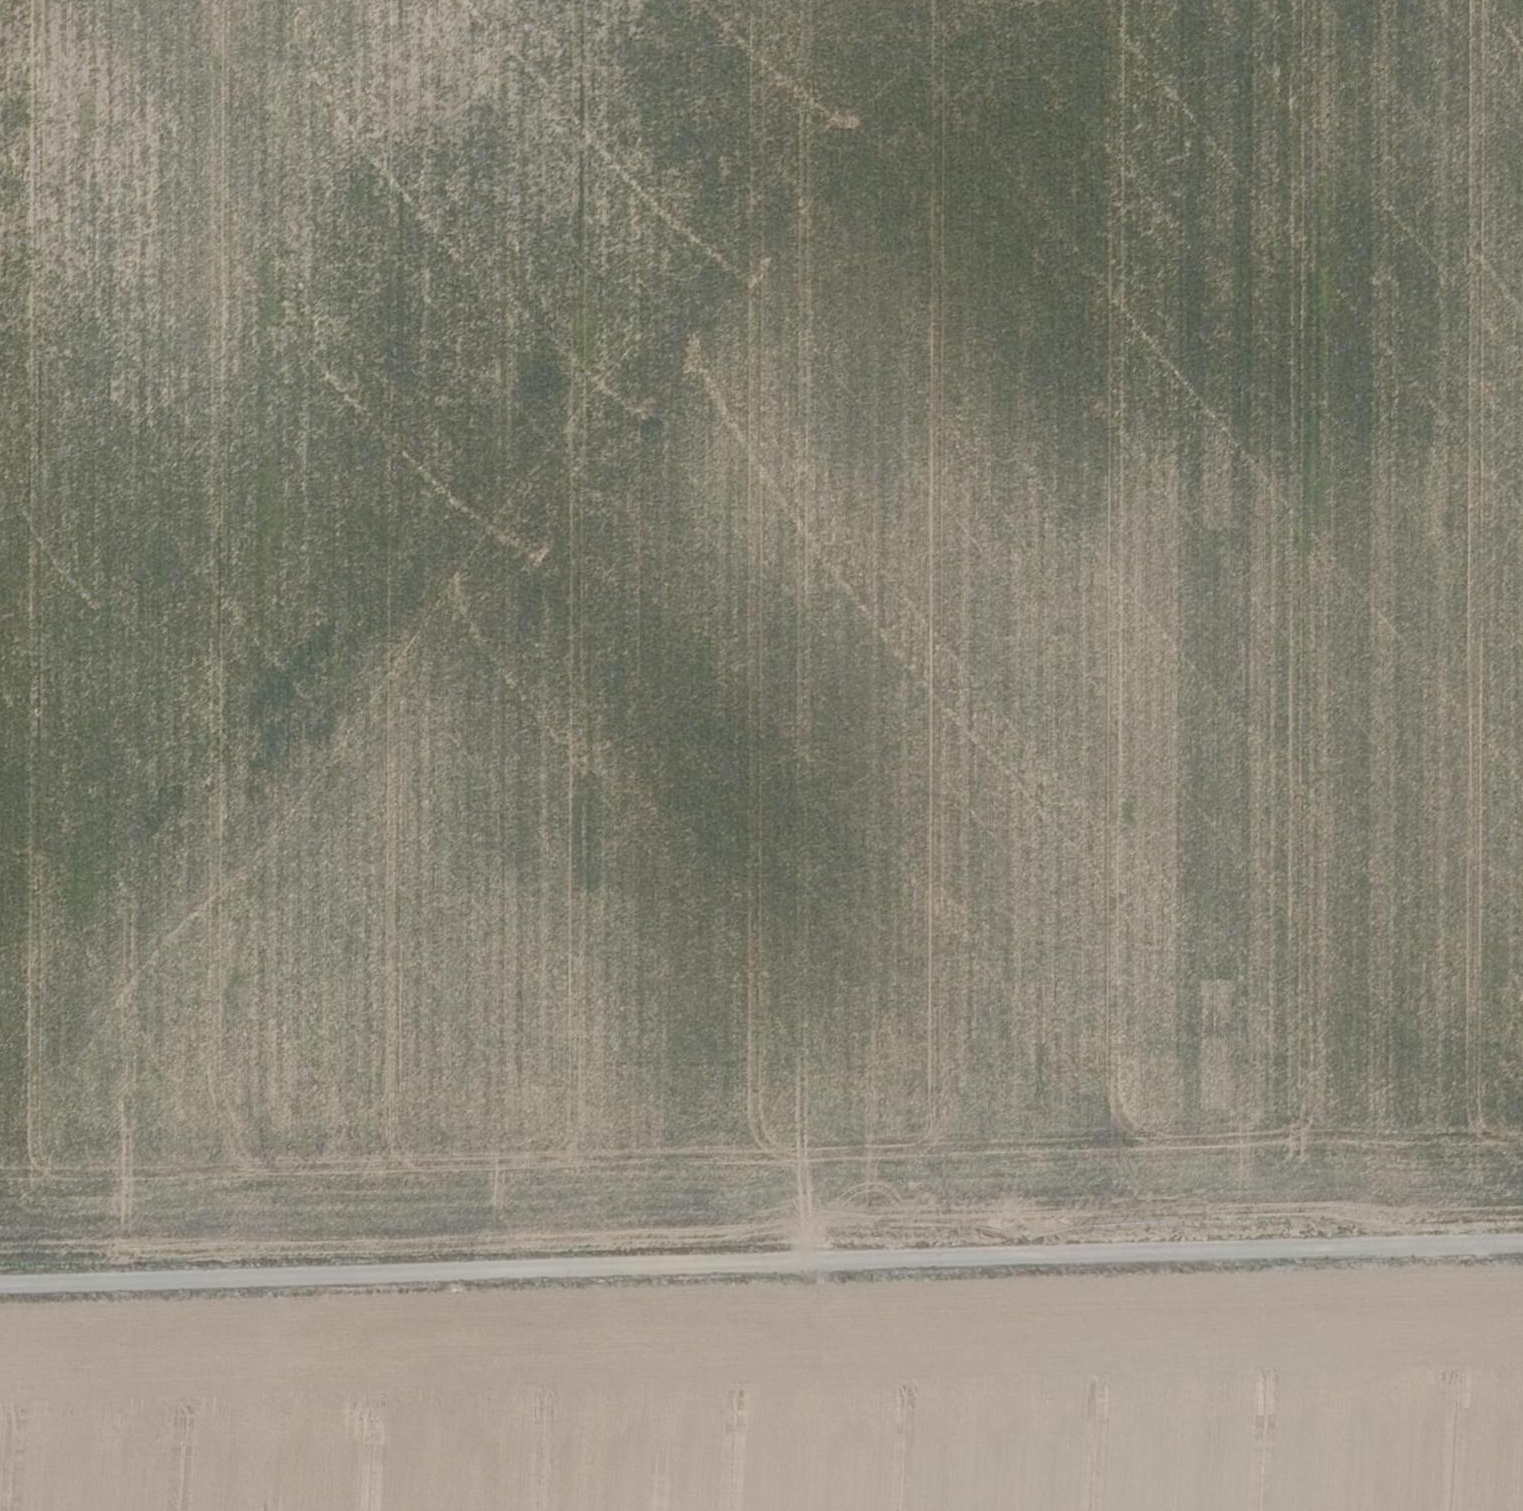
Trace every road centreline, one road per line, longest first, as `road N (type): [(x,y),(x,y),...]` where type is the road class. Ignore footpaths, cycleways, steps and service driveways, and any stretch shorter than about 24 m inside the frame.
road 1 (track): [(1522,1243),(0,1281)]

